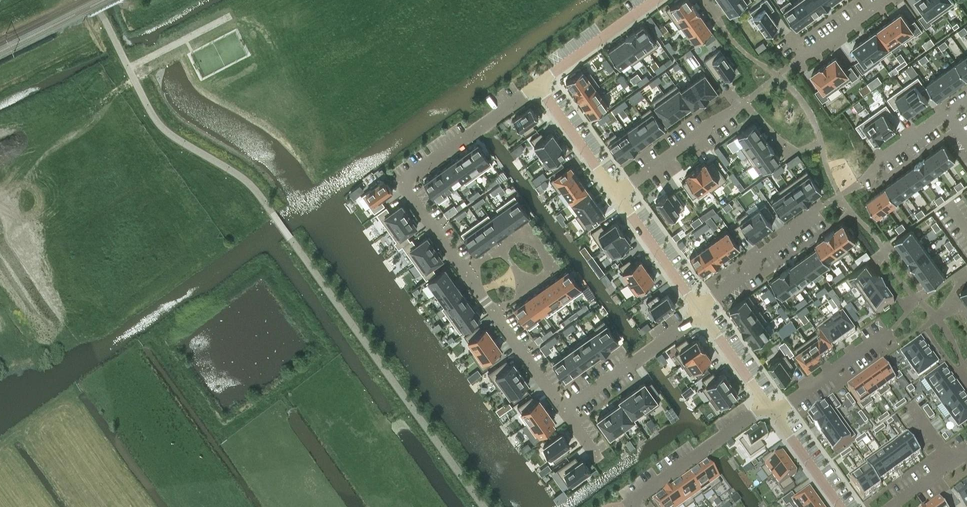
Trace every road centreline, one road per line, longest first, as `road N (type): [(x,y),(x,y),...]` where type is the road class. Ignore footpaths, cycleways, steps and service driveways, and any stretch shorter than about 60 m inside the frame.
road 1 (residential): [(536,83),(400,183),(564,411)]
road 2 (residential): [(632,506),(628,502),(767,406)]
road 3 (residential): [(564,411),(699,310)]
road 4 (residential): [(699,310),(824,204)]
road 5 (residential): [(616,193),(746,100)]
road 6 (residential): [(773,416),(890,332)]
road 7 (residential): [(653,0),(536,83)]
road 8 (residential): [(616,193),(699,310)]
road 9 (residential): [(536,83),(616,193)]
road 10 (residential): [(966,100),(860,181)]

